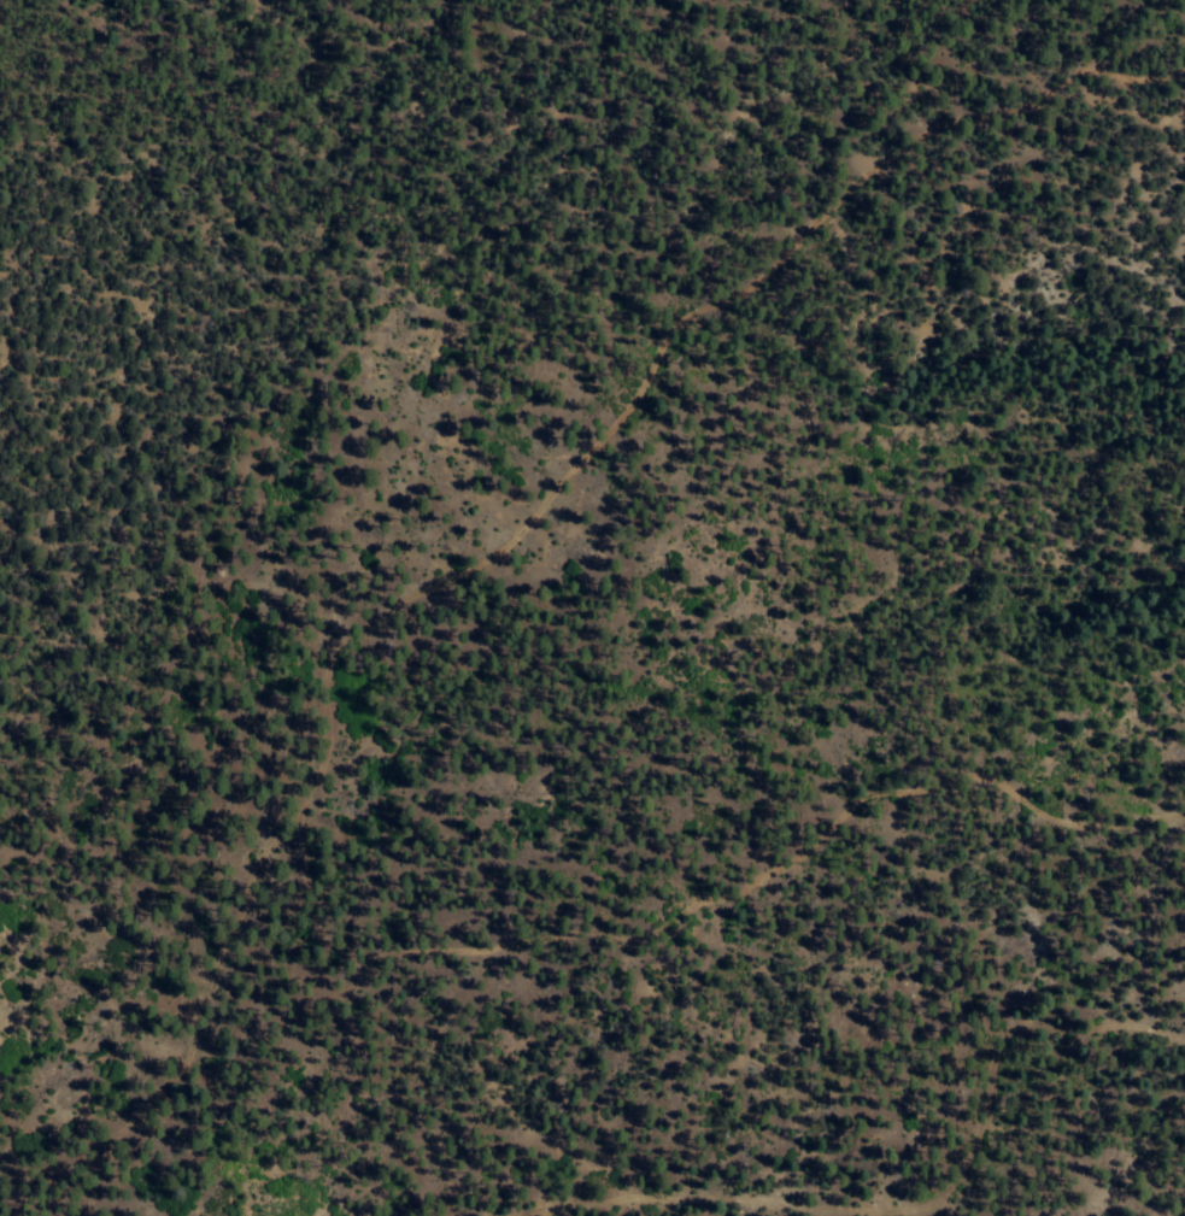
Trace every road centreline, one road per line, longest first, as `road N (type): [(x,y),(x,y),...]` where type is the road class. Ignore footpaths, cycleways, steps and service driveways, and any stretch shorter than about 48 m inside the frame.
road 1 (residential): [(531,1215),(639,1170),(899,1163),(976,1138),(1033,1055),(1097,851),(1142,774),(1184,752)]

